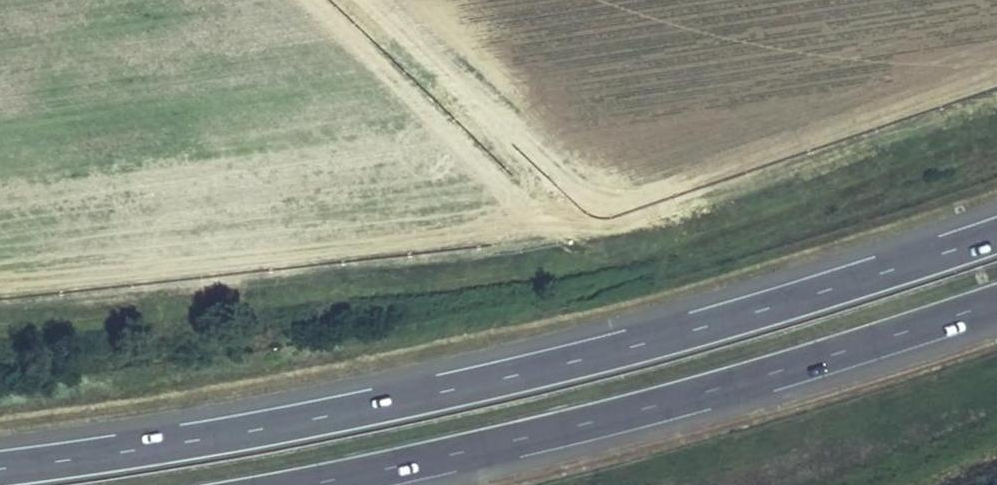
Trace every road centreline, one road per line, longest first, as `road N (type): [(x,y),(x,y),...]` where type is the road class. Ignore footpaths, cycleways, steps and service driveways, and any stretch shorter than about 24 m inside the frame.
road 1 (motorway): [(996,236),(723,322),(479,384),(301,423),(0,470)]
road 2 (motorway): [(311,484),(573,428),(996,305)]

